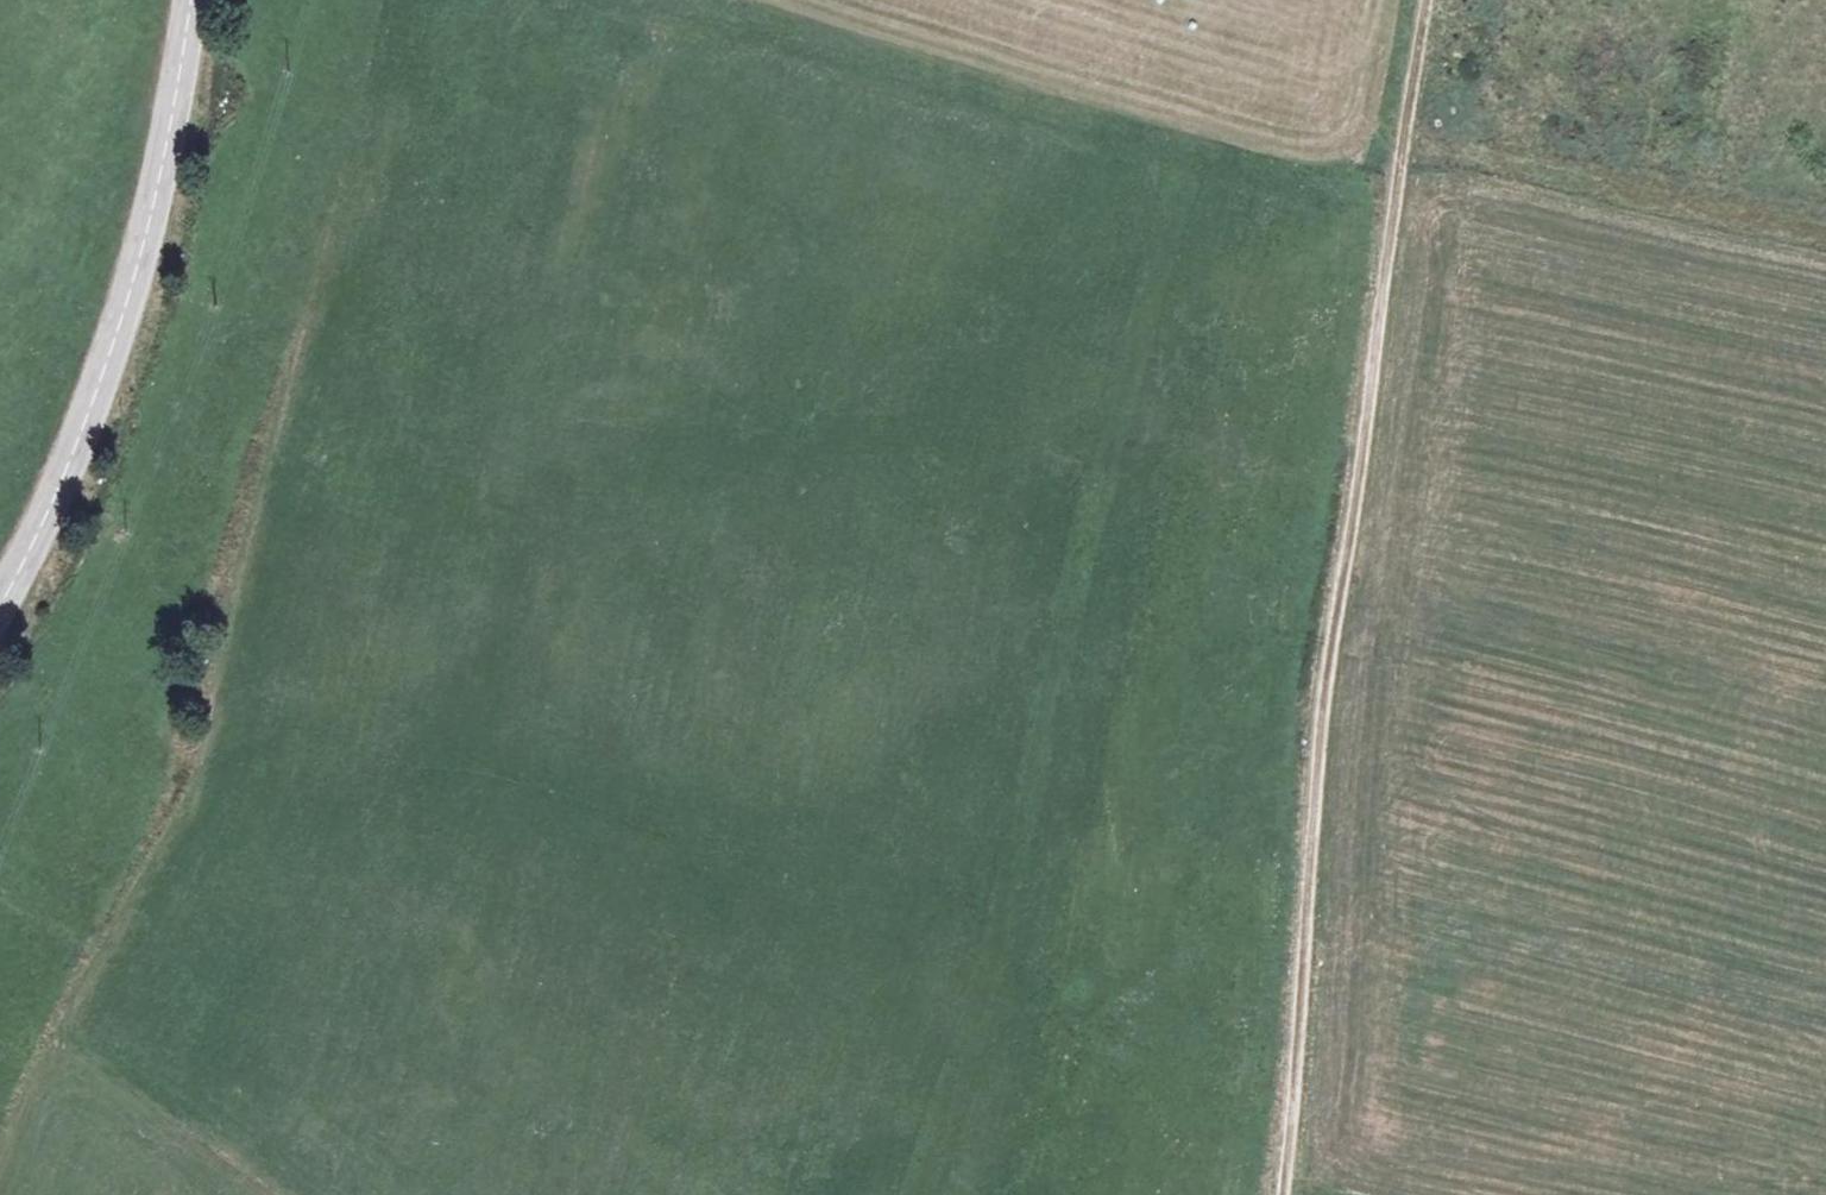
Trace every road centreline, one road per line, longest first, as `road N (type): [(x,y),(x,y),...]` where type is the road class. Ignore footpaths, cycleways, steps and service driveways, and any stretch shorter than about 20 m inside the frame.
road 1 (track): [(1425,0),(1325,680),(1284,1194)]
road 2 (tertiary): [(0,606),(79,450),(125,317),(161,181),(193,0)]

